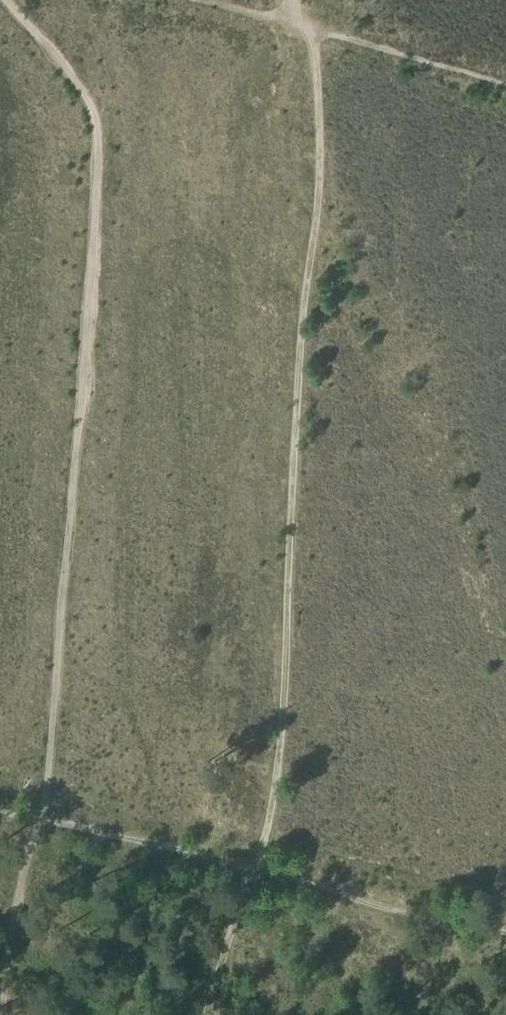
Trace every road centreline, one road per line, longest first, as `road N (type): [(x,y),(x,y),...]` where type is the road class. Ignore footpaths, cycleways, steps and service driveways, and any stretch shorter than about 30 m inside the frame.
road 1 (track): [(255,869),(276,781),(301,350),(323,164),(318,52),(287,22),(505,78)]
road 2 (track): [(0,1014),(30,806),(46,810),(95,115),(9,0)]

